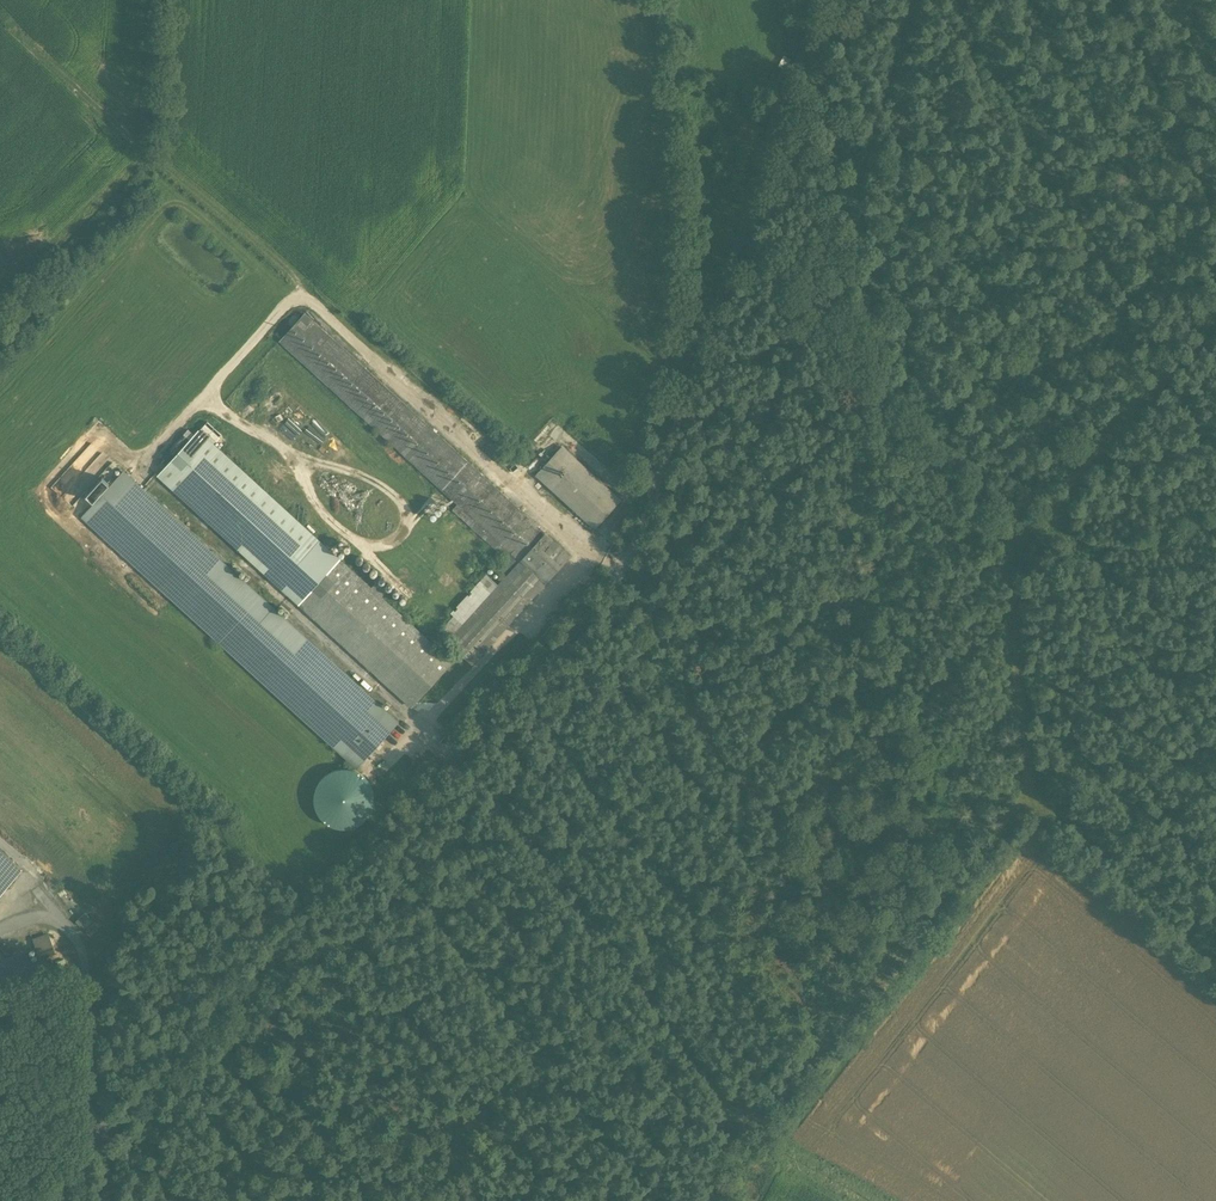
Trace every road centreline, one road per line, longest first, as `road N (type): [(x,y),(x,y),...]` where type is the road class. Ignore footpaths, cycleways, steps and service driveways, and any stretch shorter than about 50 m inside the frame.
road 1 (track): [(73,1200),(246,980),(452,771)]

